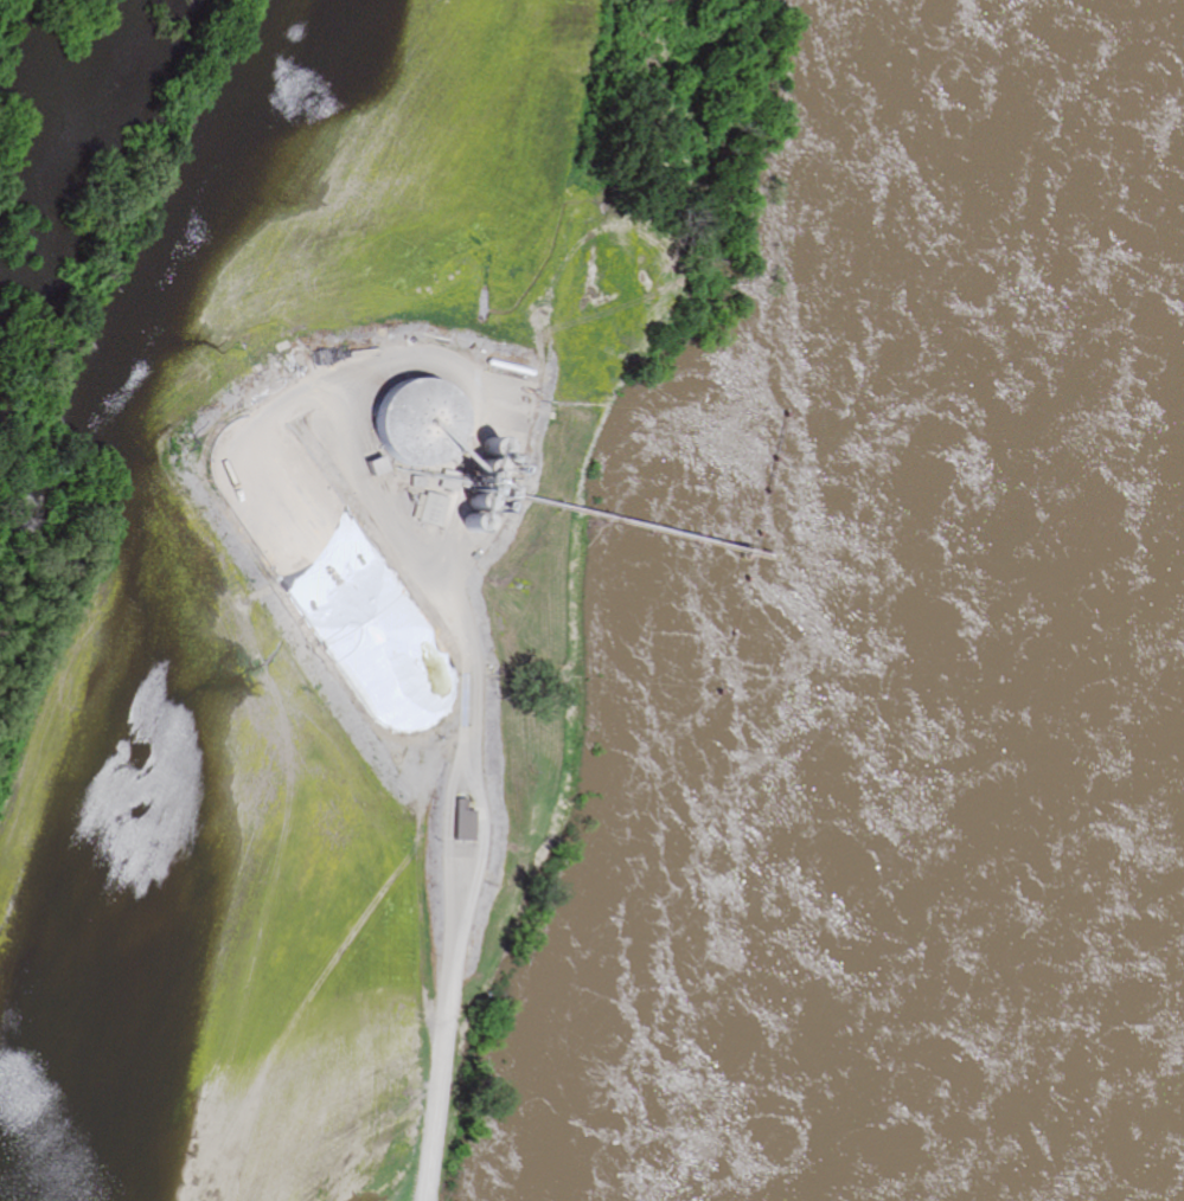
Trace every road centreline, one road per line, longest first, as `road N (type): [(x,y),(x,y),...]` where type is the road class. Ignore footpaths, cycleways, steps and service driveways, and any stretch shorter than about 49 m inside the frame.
road 1 (residential): [(428,1200),(456,938),(485,852),(471,743),(475,677),(443,580),(363,492),(343,452),(346,385),(407,357),(433,358),(462,370),(479,394),(481,429)]
road 2 (residential): [(471,743),(450,820),(456,938)]

